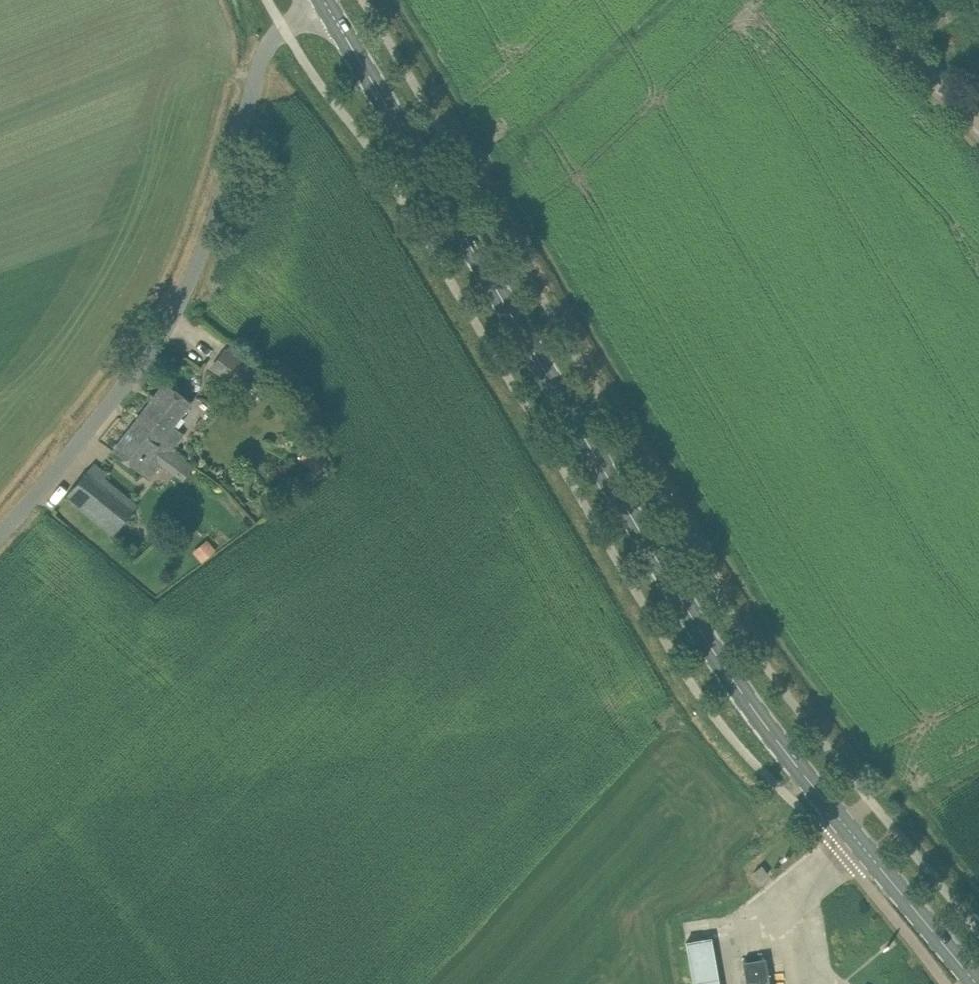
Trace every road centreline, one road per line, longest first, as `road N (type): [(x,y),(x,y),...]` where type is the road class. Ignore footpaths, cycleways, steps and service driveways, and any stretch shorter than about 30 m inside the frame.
road 1 (secondary): [(977,983),(707,643),(325,2)]
road 2 (unclassified): [(0,536),(108,411),(201,263),(272,34),(325,2)]
road 3 (unclassified): [(978,137),(919,81),(856,0)]

